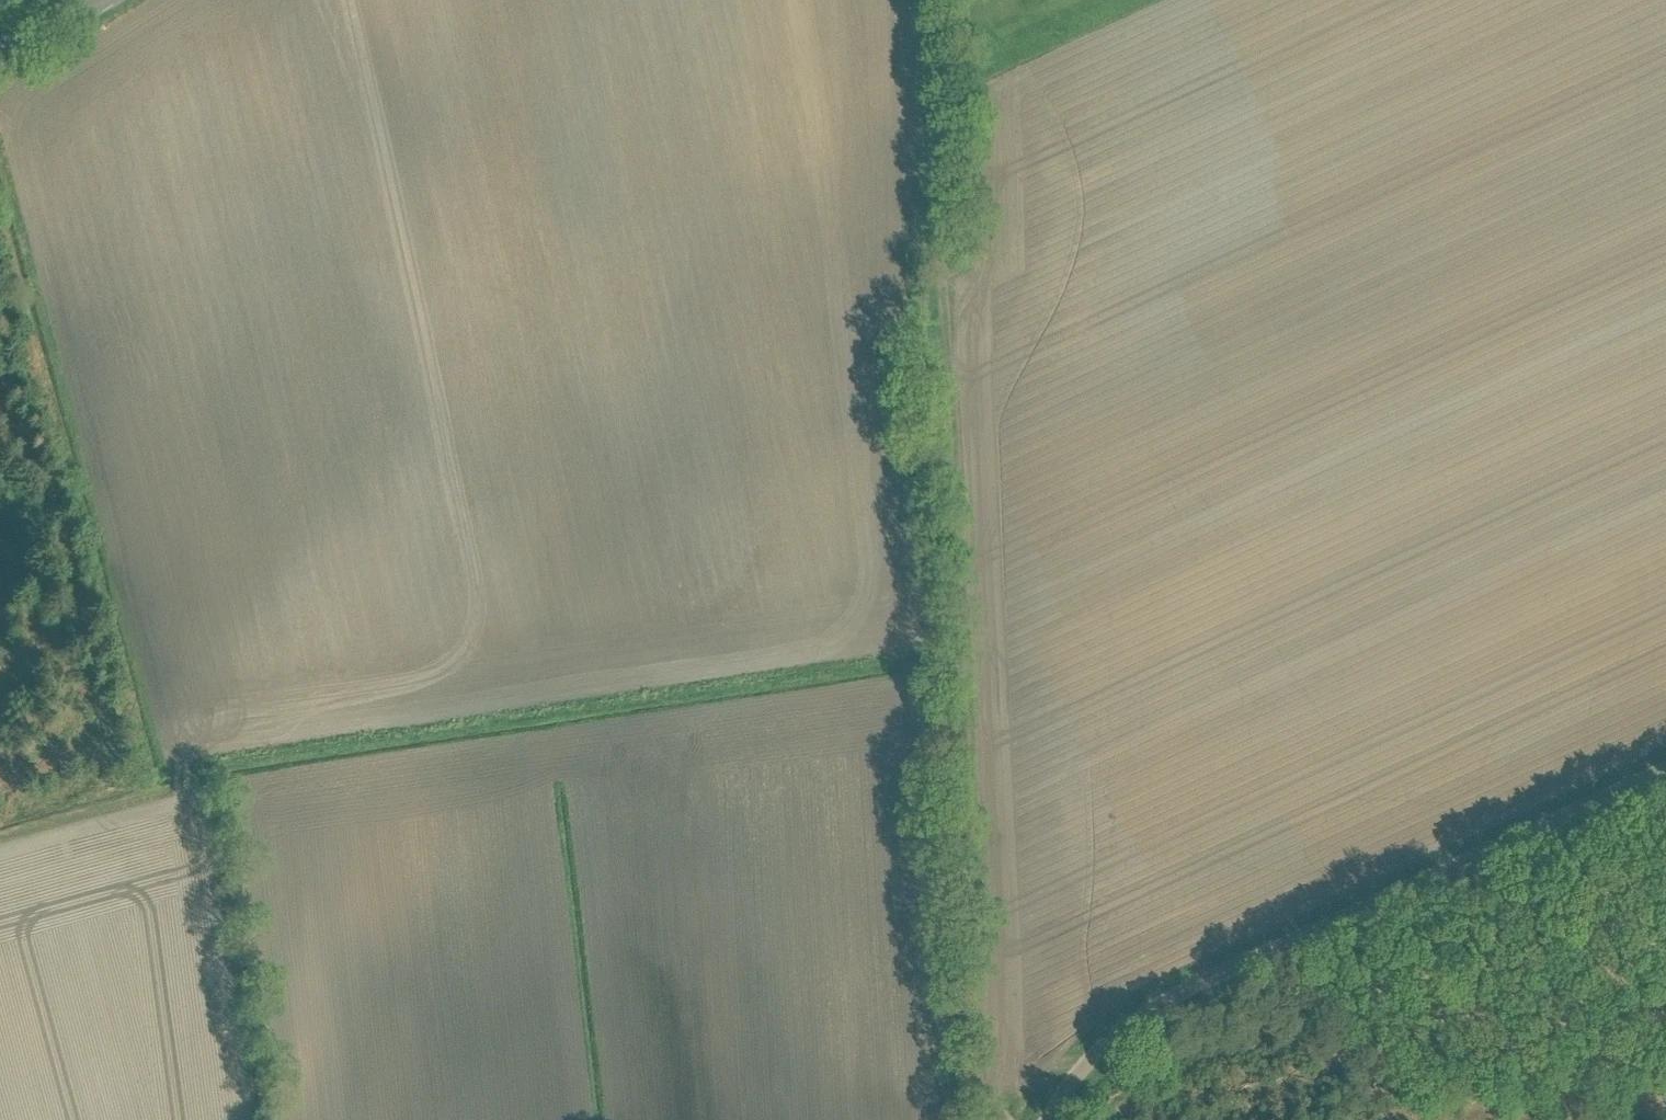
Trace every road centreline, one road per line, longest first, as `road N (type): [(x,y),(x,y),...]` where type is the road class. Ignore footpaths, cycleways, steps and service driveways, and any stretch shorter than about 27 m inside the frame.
road 1 (track): [(1020,1119),(995,1101),(923,0)]
road 2 (unclassified): [(1045,1119),(1120,1029),(1165,1002),(1665,771)]

